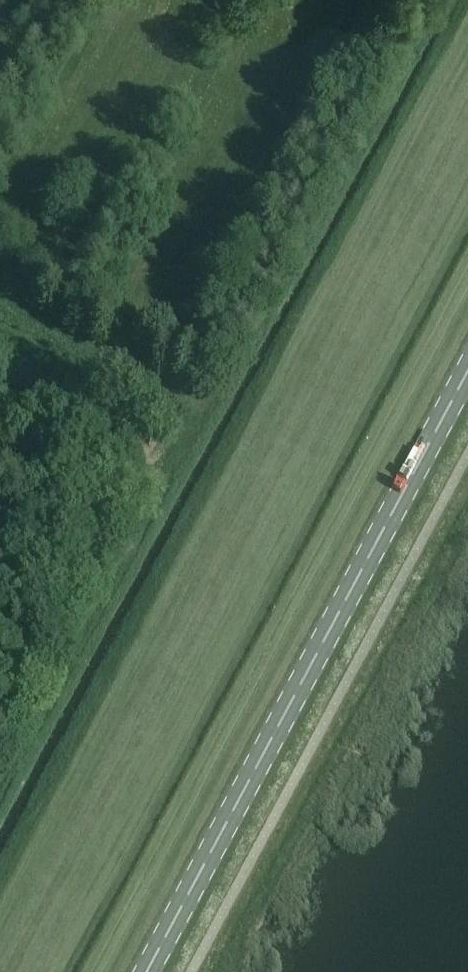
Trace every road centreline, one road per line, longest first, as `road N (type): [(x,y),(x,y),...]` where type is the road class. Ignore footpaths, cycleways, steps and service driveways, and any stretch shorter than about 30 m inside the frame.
road 1 (track): [(432,0),(0,799)]
road 2 (primary): [(146,971),(467,370)]
road 3 (track): [(0,298),(211,407)]
road 4 (track): [(195,433),(0,335)]

